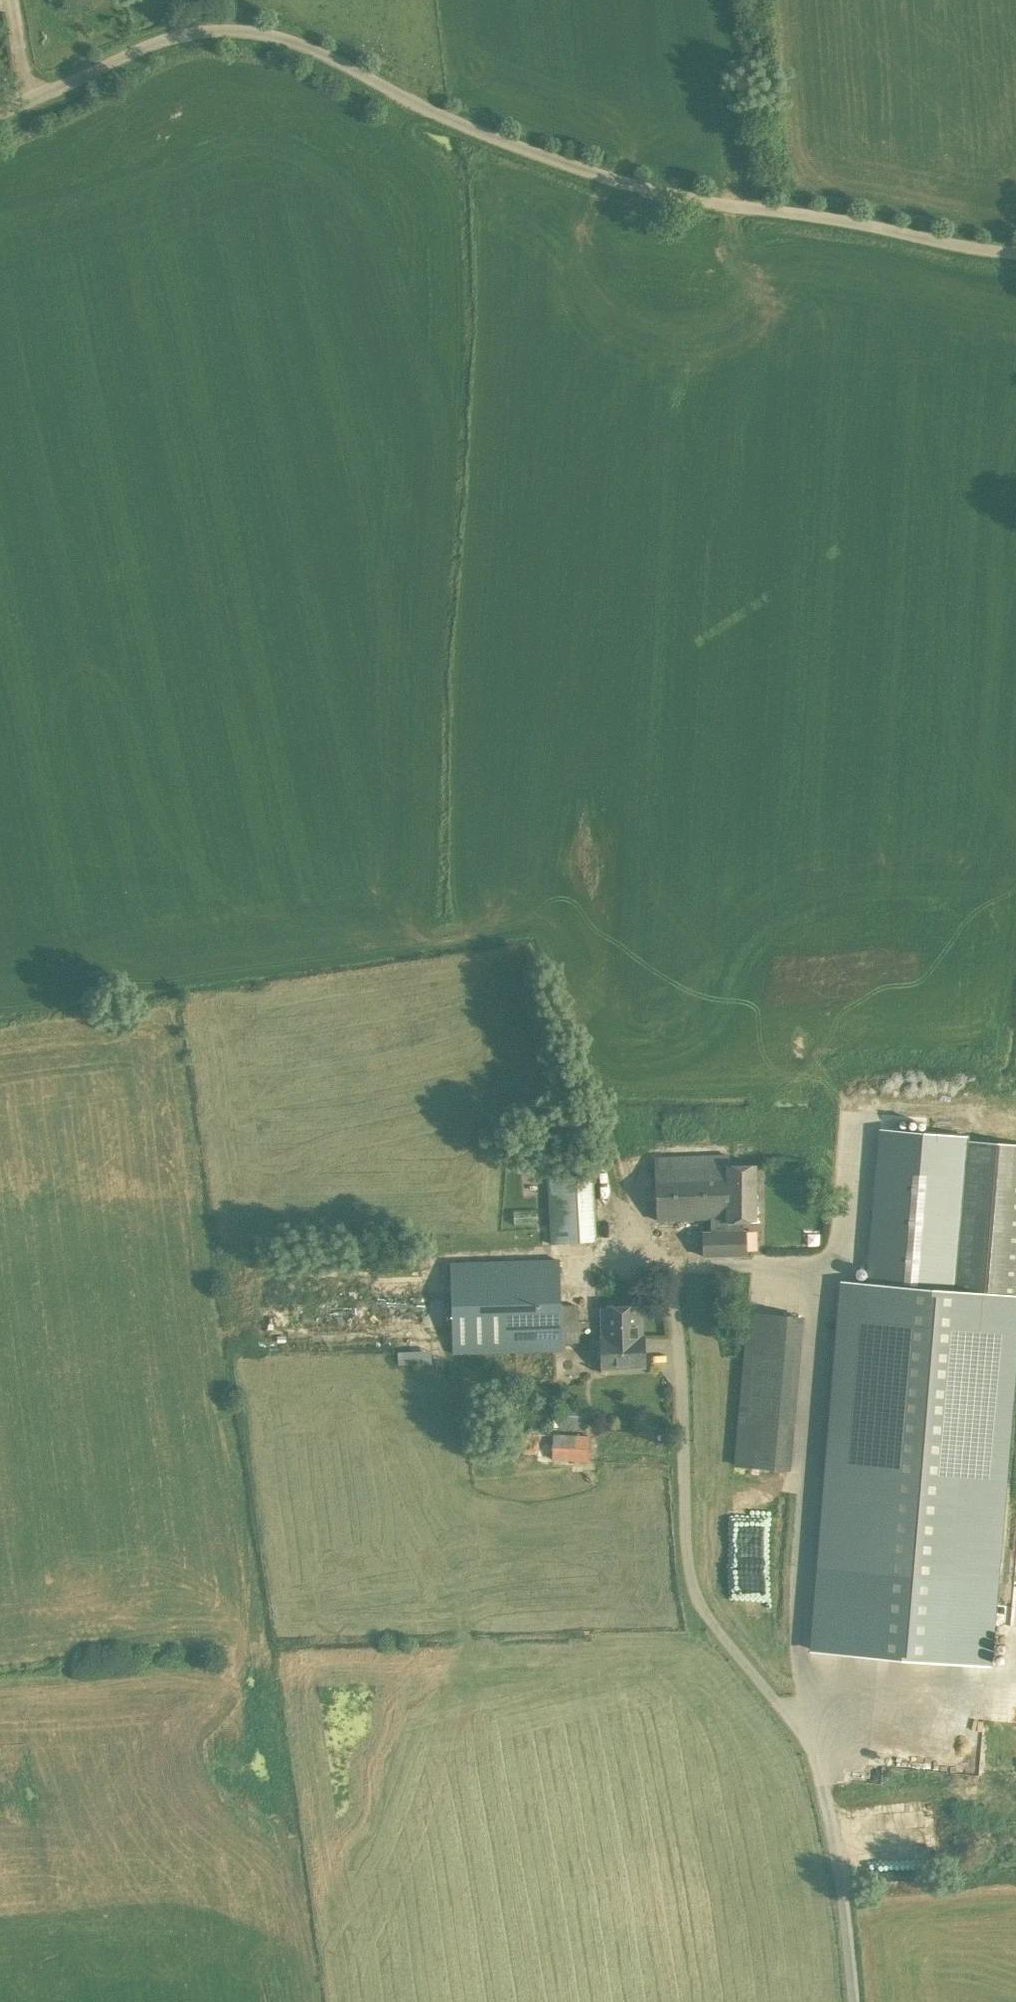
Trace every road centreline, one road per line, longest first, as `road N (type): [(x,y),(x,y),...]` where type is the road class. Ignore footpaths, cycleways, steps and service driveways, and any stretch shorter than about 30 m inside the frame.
road 1 (unclassified): [(1015,249),(967,249),(542,154),(320,55),(227,26),(120,56),(0,108)]
road 2 (unclassified): [(791,1545),(801,1722),(836,1836),(851,2001)]

